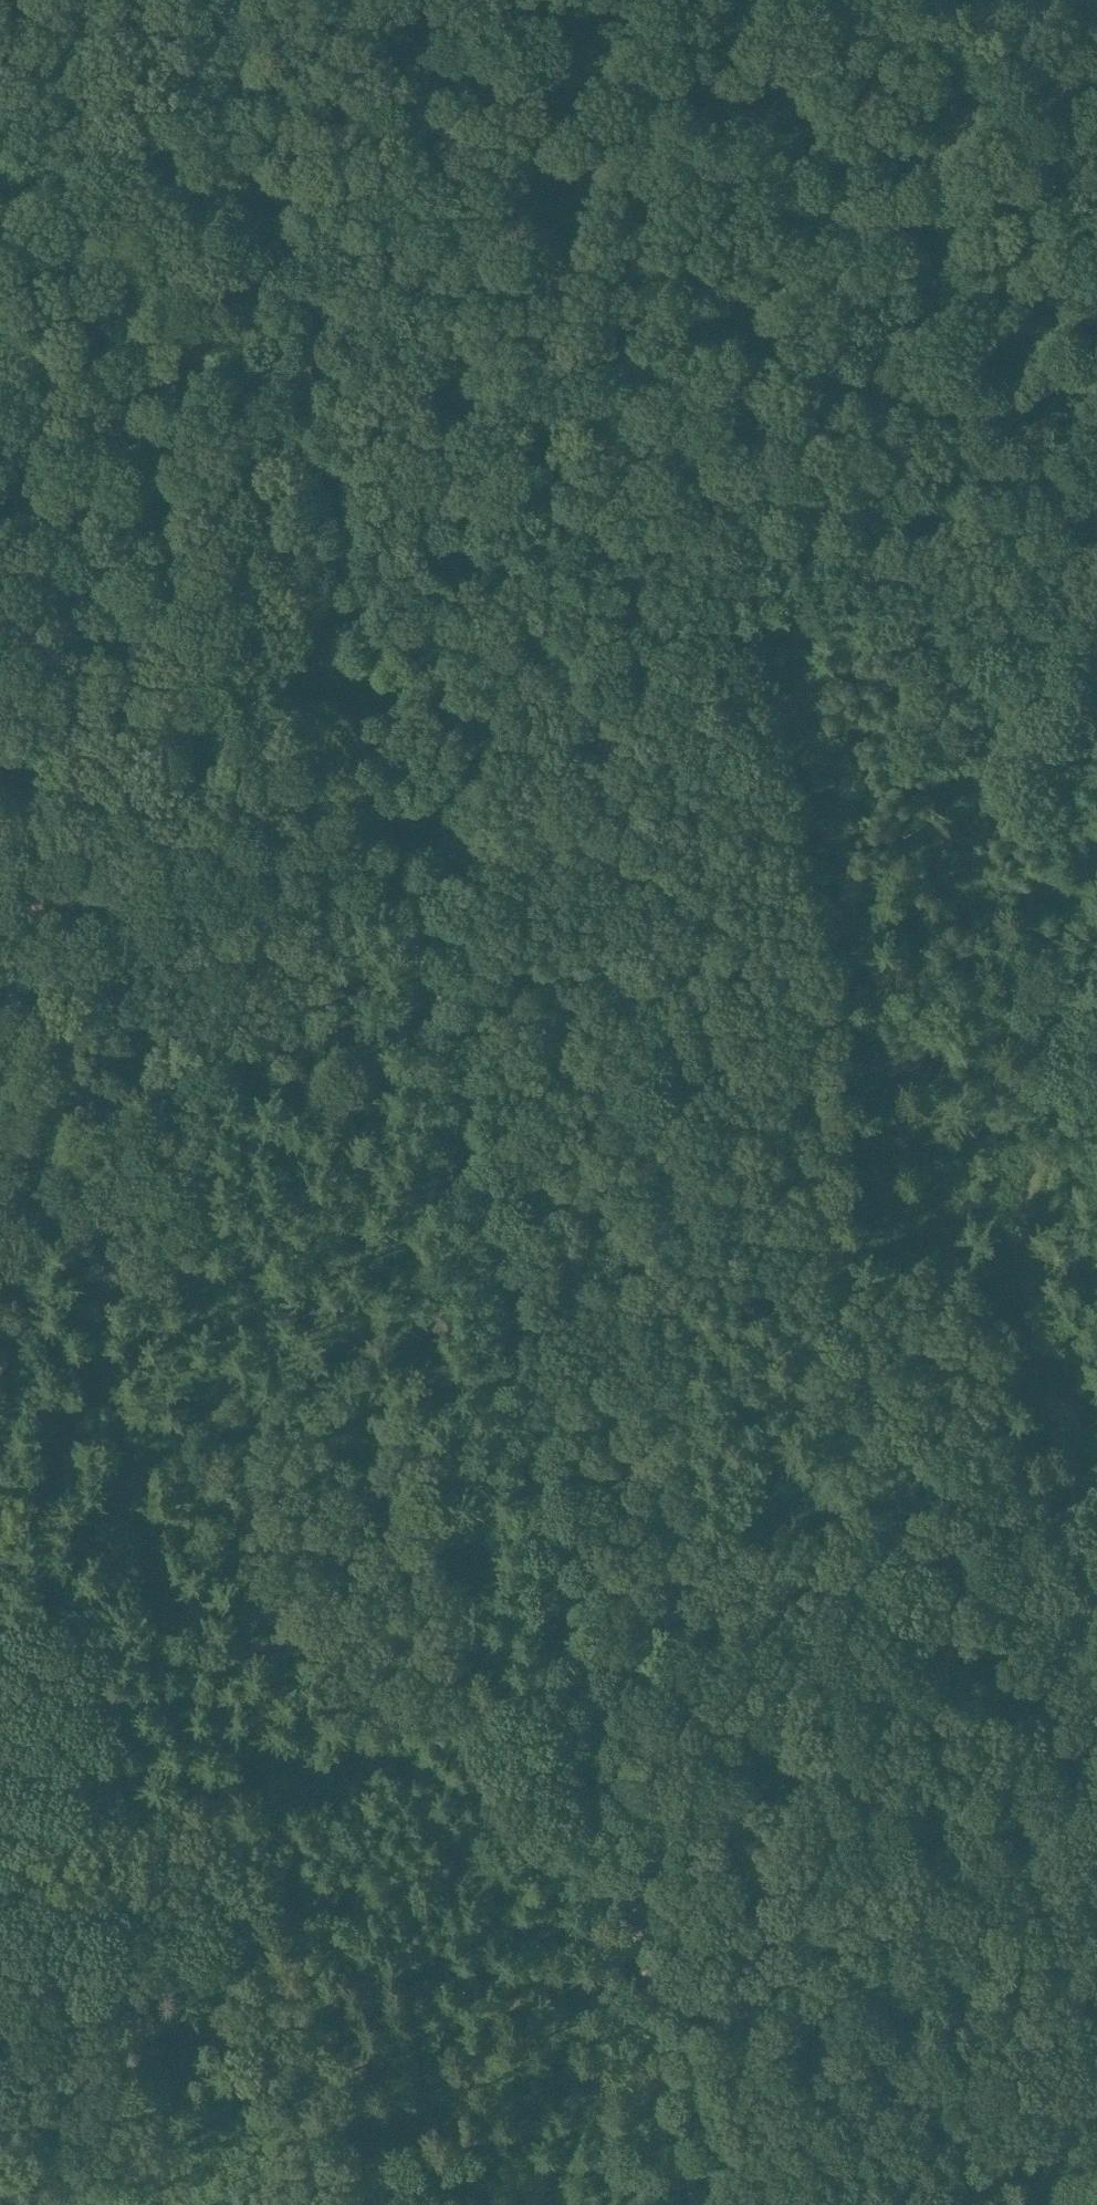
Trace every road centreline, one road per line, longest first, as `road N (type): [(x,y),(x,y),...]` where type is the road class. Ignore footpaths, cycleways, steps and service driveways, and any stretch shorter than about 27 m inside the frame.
road 1 (track): [(696,2204),(235,0)]

